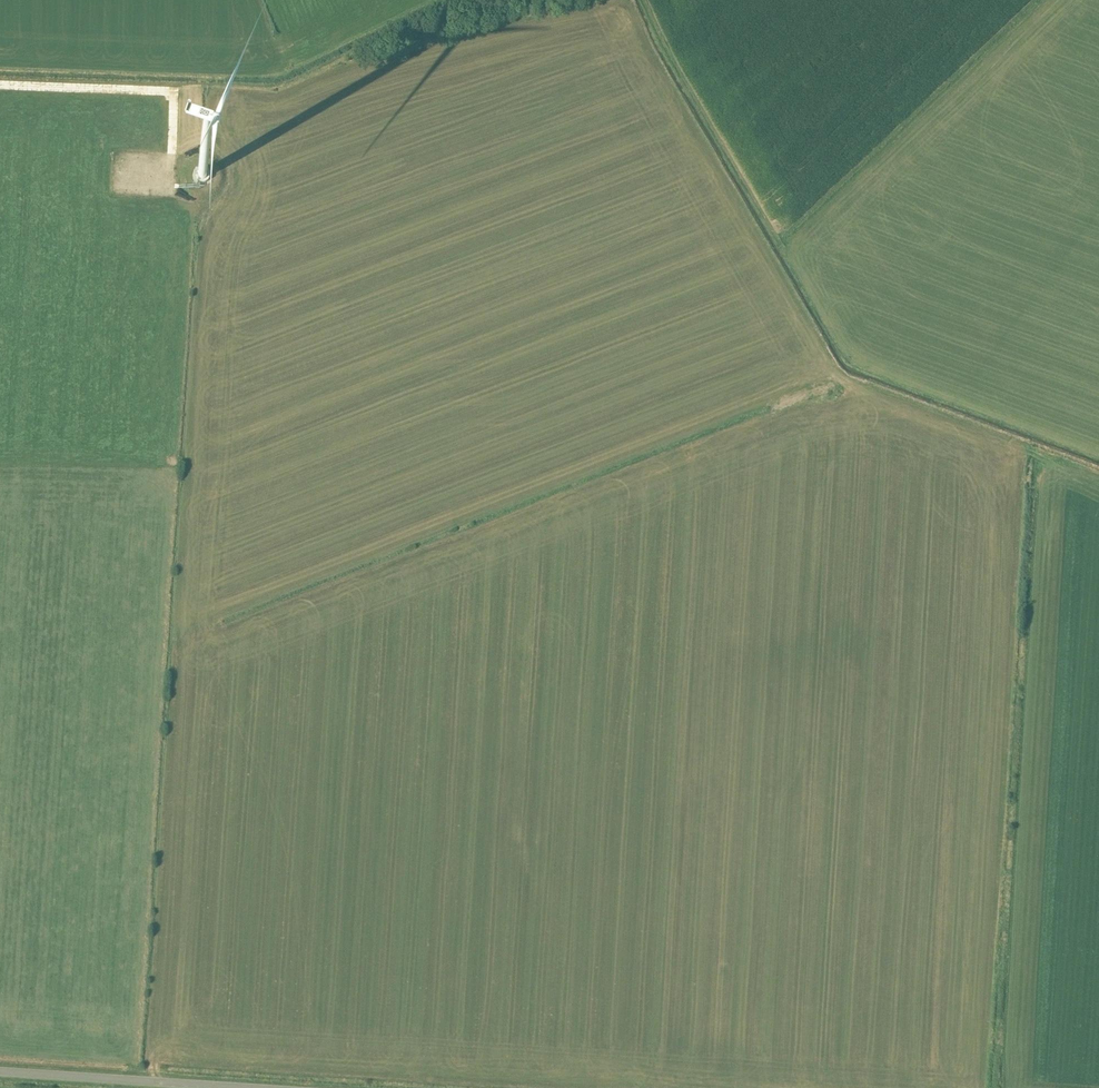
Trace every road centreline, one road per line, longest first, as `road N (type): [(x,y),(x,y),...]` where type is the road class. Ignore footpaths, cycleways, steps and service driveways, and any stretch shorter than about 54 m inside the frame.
road 1 (tertiary): [(258,1087),(0,1071)]

